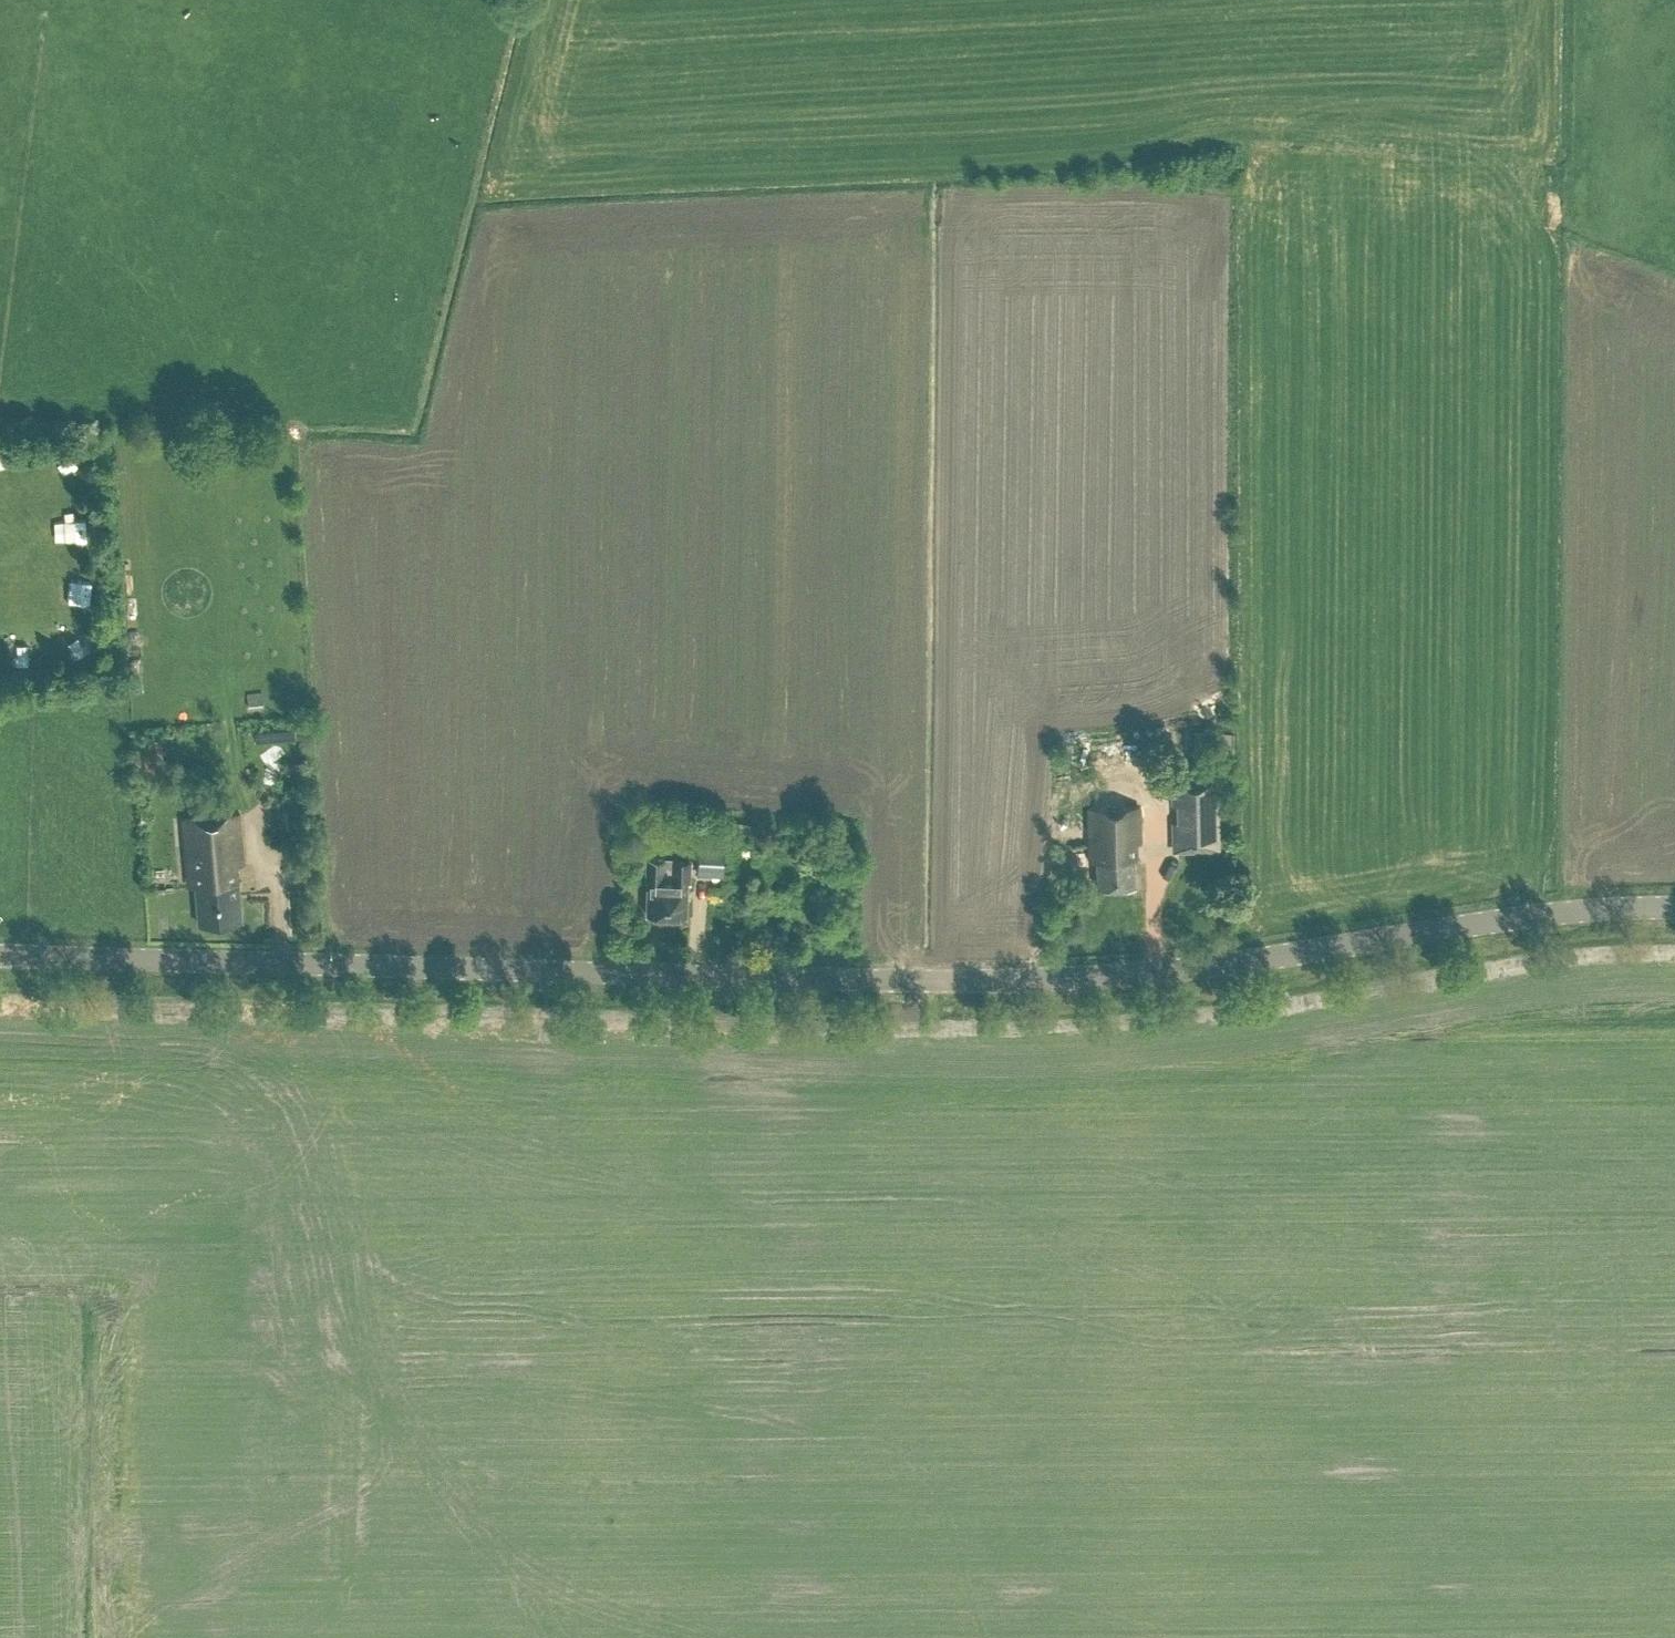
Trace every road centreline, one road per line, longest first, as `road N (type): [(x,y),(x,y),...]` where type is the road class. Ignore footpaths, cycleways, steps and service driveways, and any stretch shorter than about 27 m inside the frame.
road 1 (tertiary): [(0,953),(1056,977),(1189,966),(1552,912),(1674,908)]

